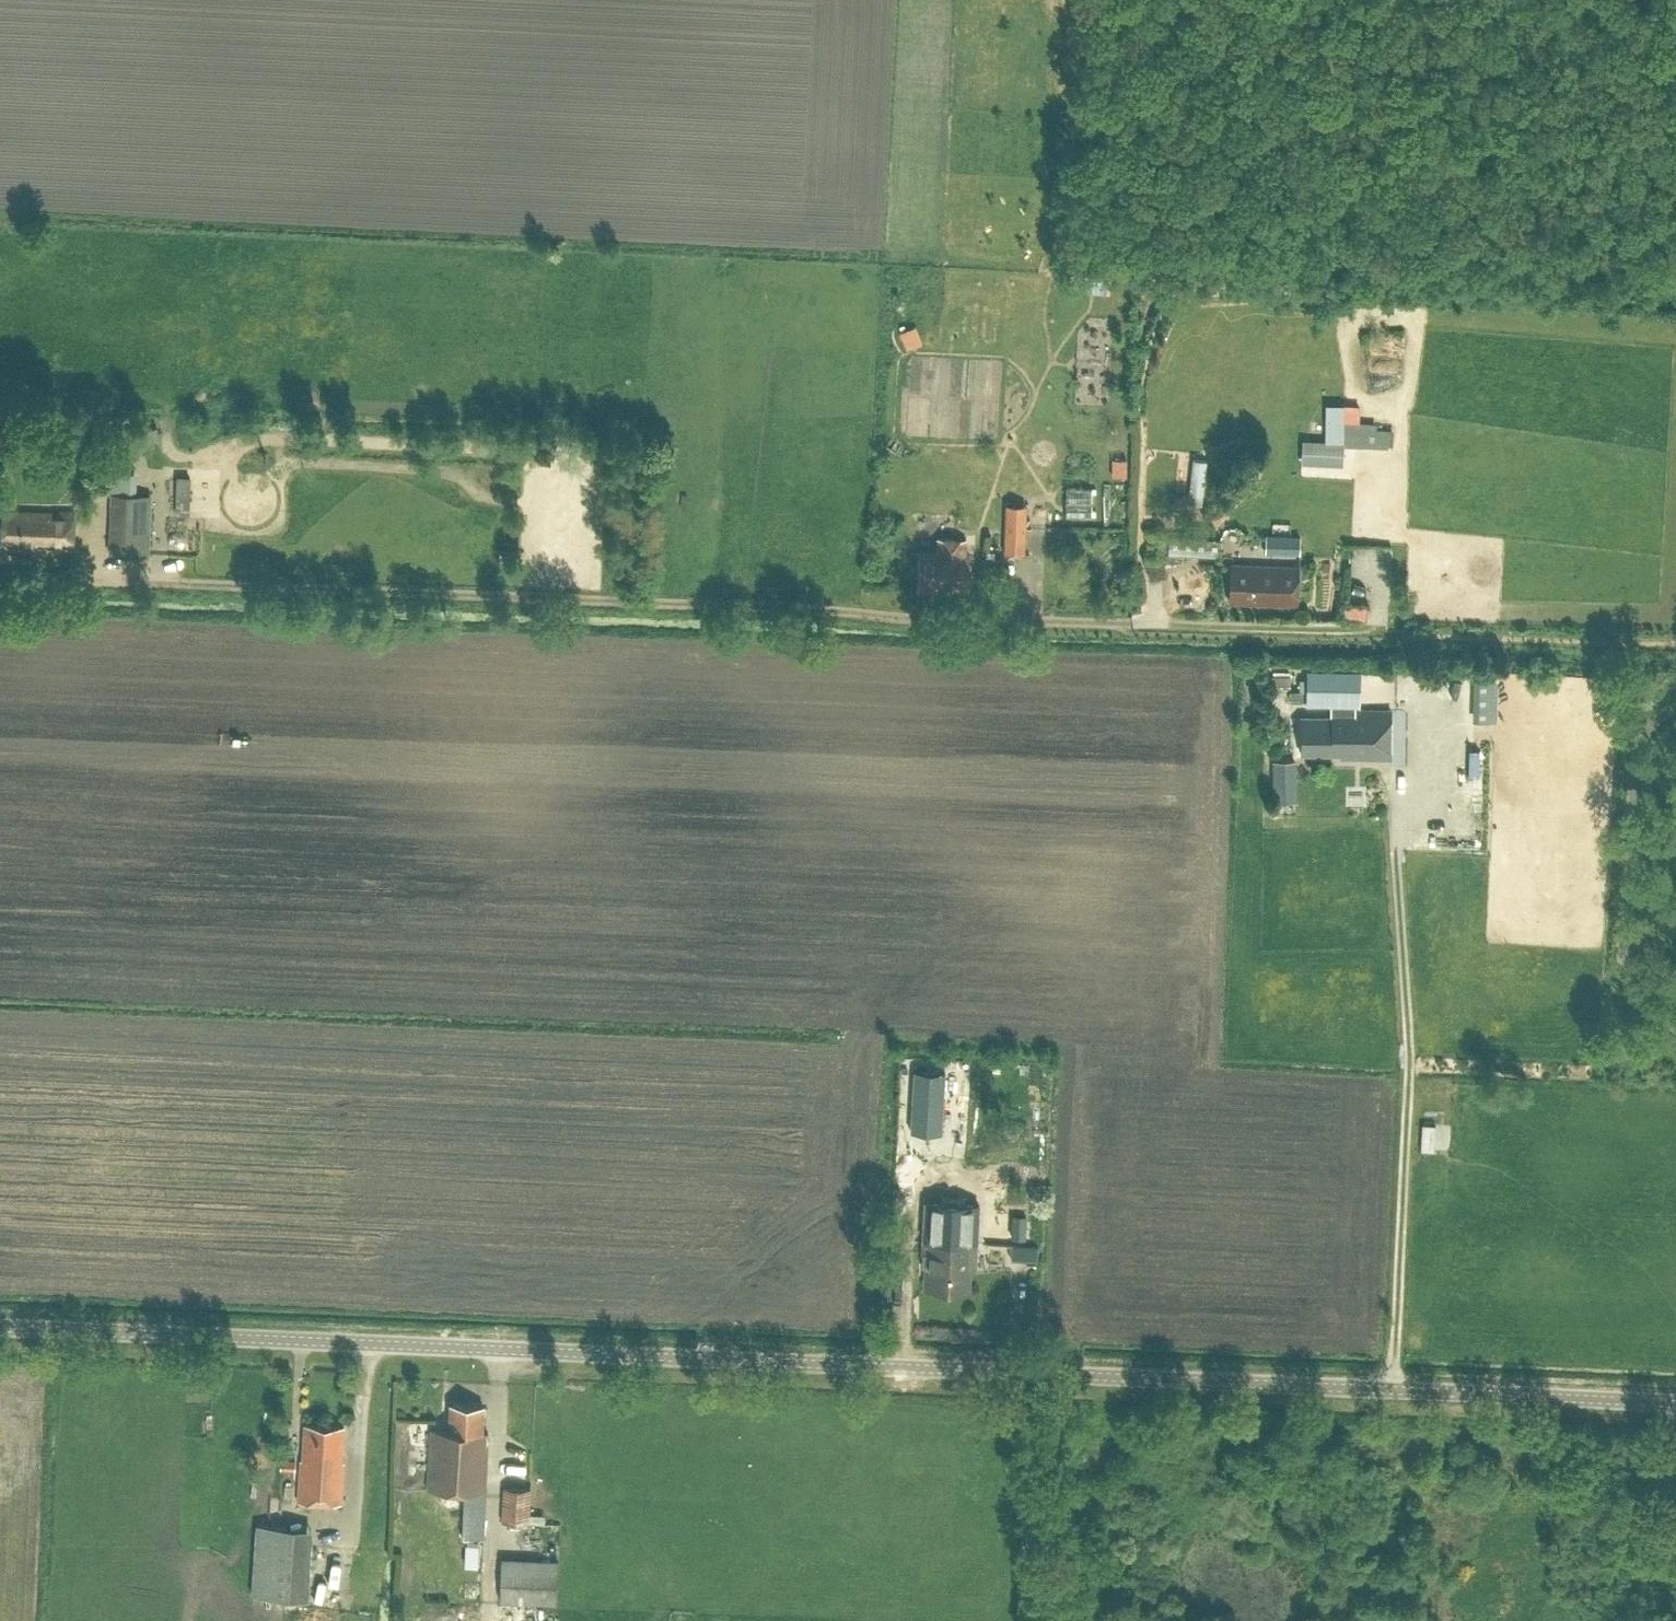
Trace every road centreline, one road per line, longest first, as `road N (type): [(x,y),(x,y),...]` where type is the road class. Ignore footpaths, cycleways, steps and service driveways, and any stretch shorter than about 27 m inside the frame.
road 1 (unclassified): [(1675,1401),(0,1328)]
road 2 (track): [(1123,623),(0,577)]

